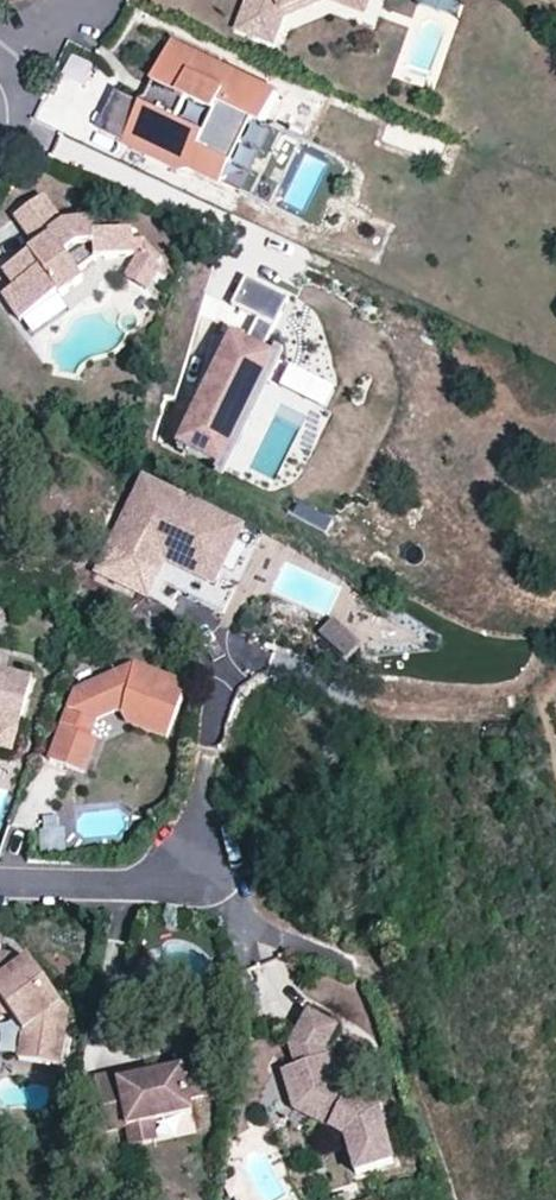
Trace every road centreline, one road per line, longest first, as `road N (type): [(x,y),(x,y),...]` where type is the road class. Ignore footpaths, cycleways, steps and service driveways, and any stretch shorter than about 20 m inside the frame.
road 1 (residential): [(202,854),(171,879),(0,877)]

